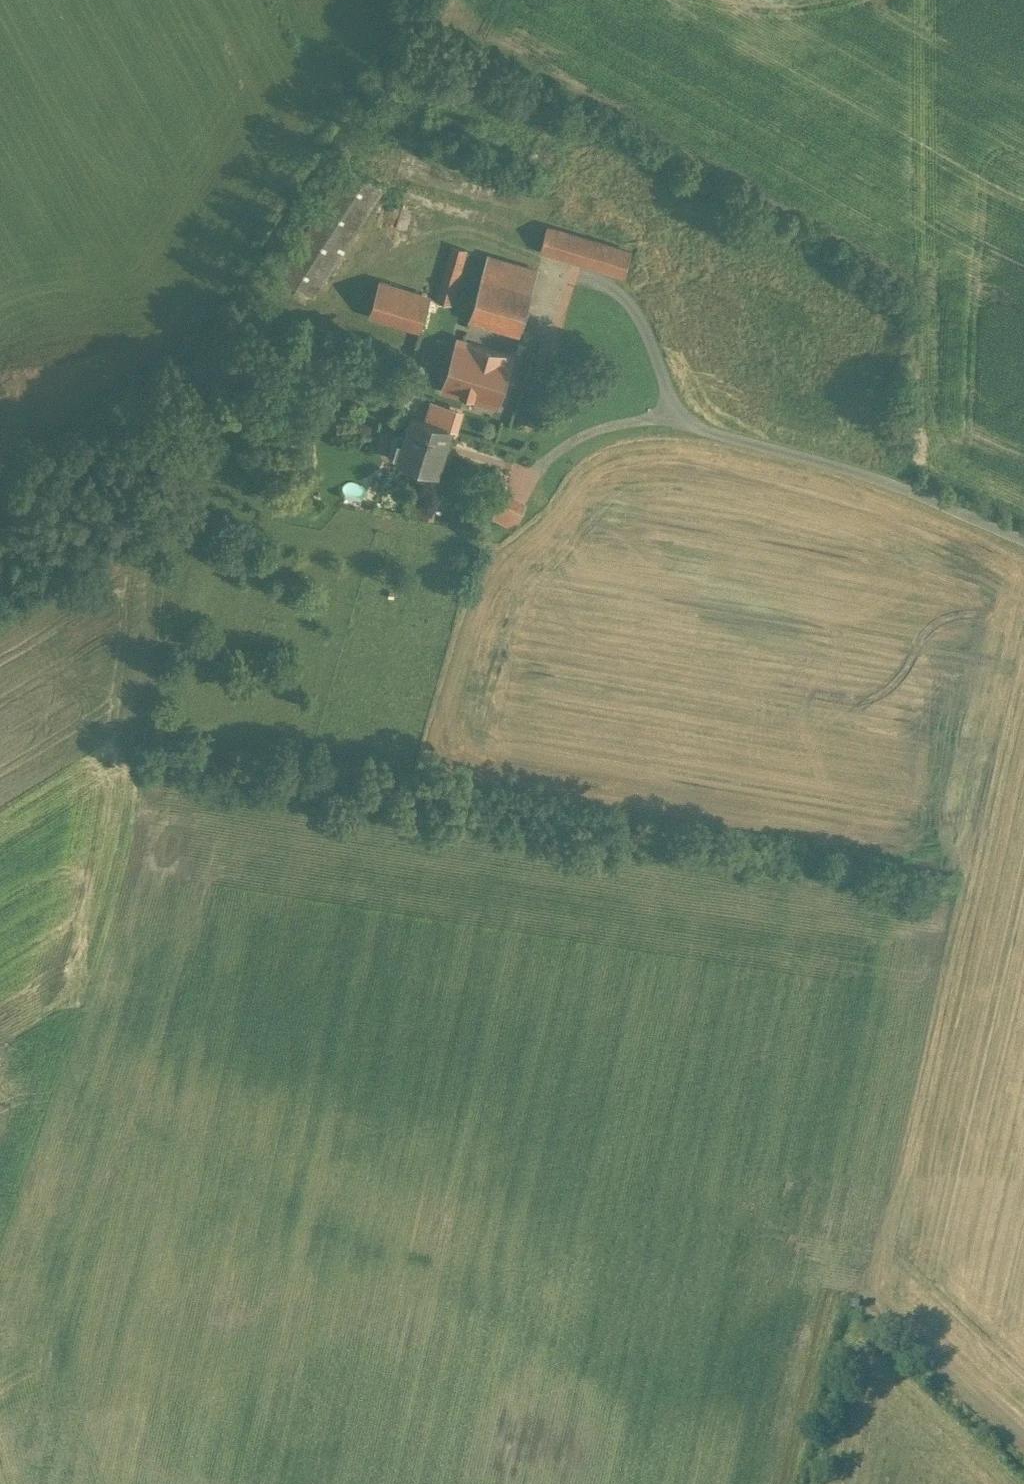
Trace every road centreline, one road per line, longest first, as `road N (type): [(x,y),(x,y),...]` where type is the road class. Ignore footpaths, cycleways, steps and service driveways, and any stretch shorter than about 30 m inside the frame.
road 1 (track): [(1023,642),(874,1330)]
road 2 (unclassified): [(345,288),(446,235),(465,233),(567,267),(632,307),(677,419)]
road 3 (unclassified): [(677,419),(937,498),(1023,535)]
road 4 (unclassified): [(513,498),(548,458),(602,426),(677,419)]

